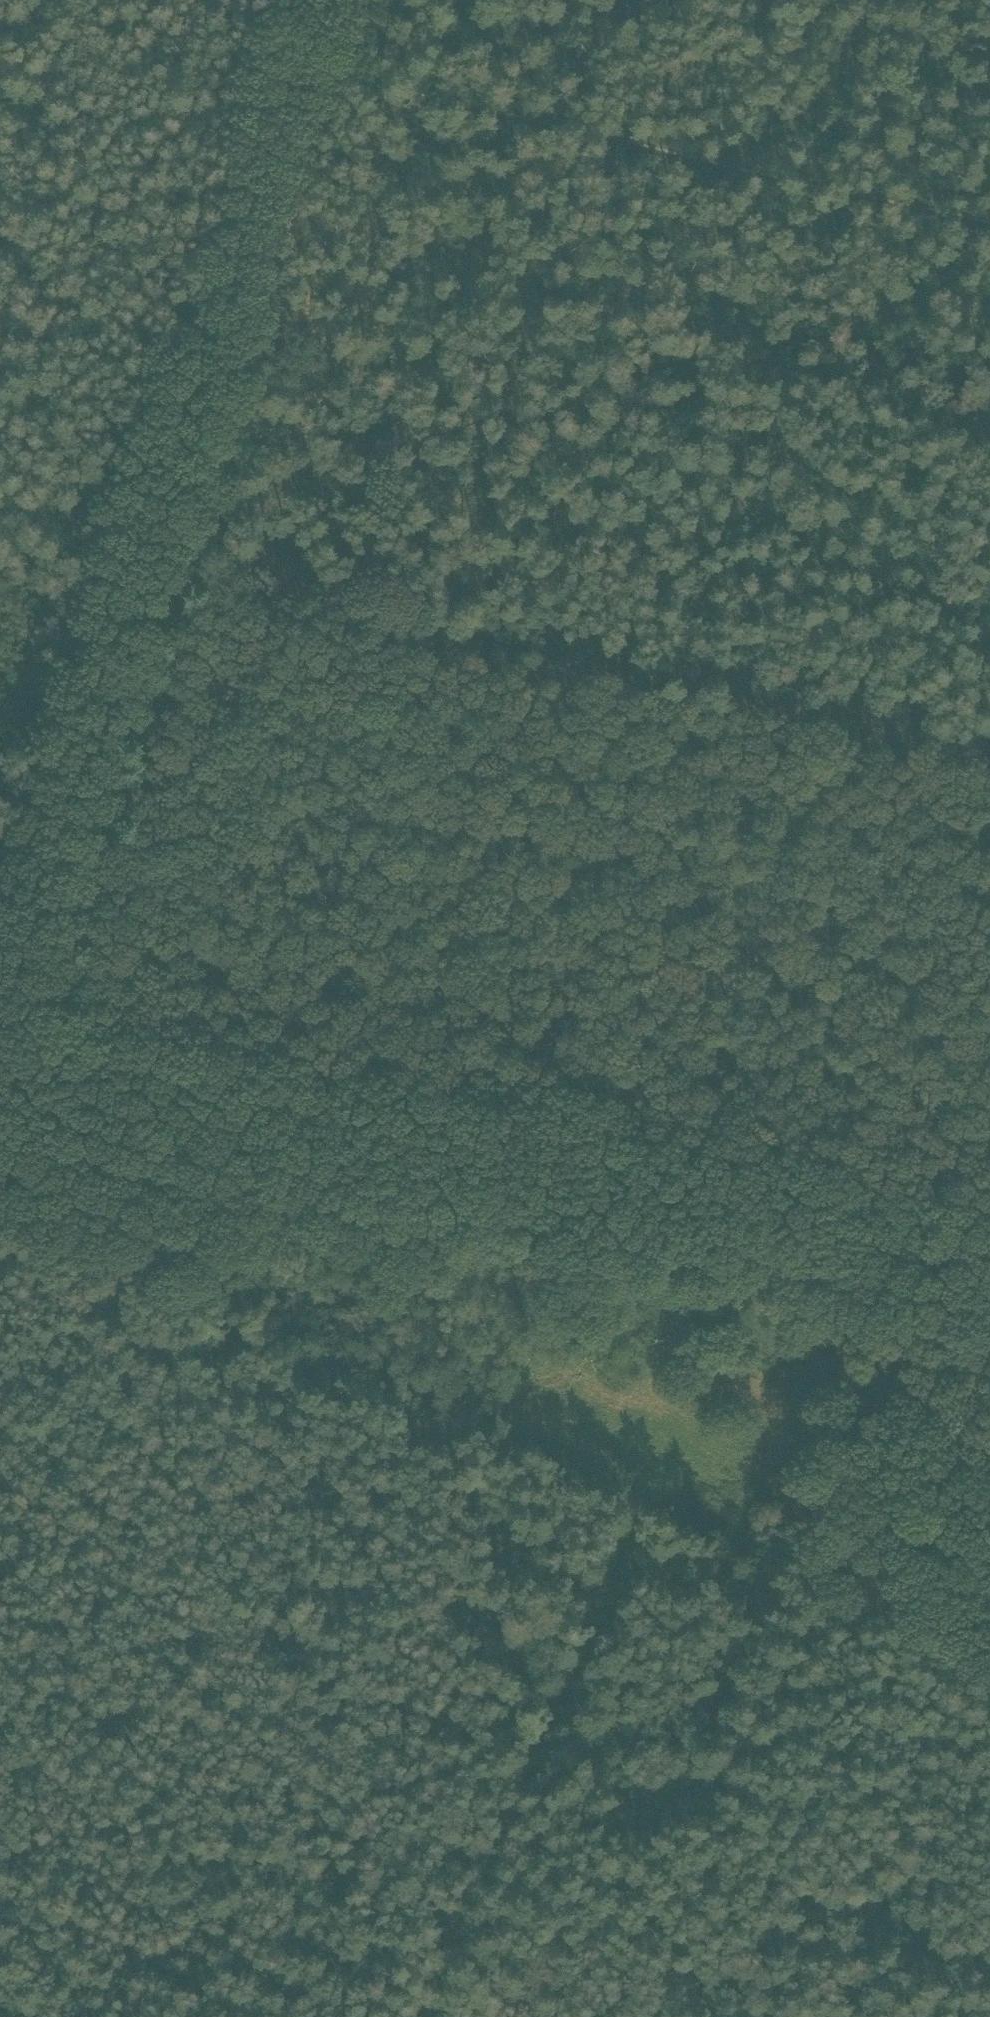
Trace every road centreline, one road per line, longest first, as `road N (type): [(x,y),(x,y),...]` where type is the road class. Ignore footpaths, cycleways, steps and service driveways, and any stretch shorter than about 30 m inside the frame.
road 1 (track): [(327,0),(0,1133)]
road 2 (track): [(989,1216),(34,1020)]

